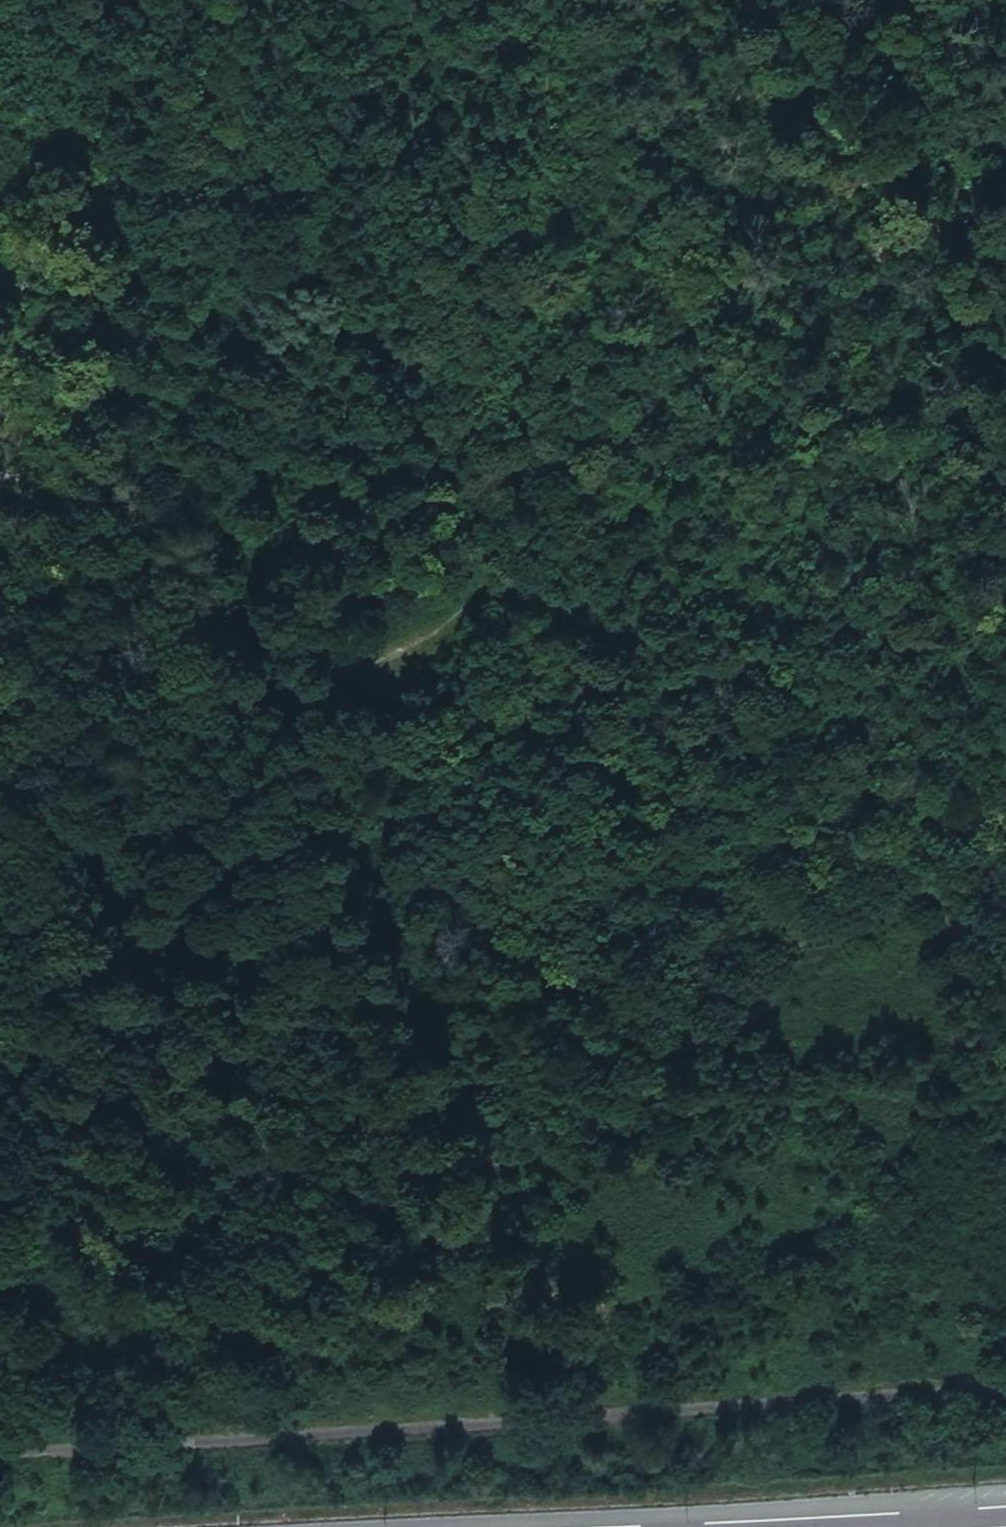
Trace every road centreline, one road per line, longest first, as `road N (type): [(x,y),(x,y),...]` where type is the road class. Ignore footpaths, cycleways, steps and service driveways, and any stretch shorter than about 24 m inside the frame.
road 1 (track): [(0,1459),(1005,1393)]
road 2 (track): [(565,0),(551,52),(513,469),(482,570),(443,637),(402,668),(284,694)]

